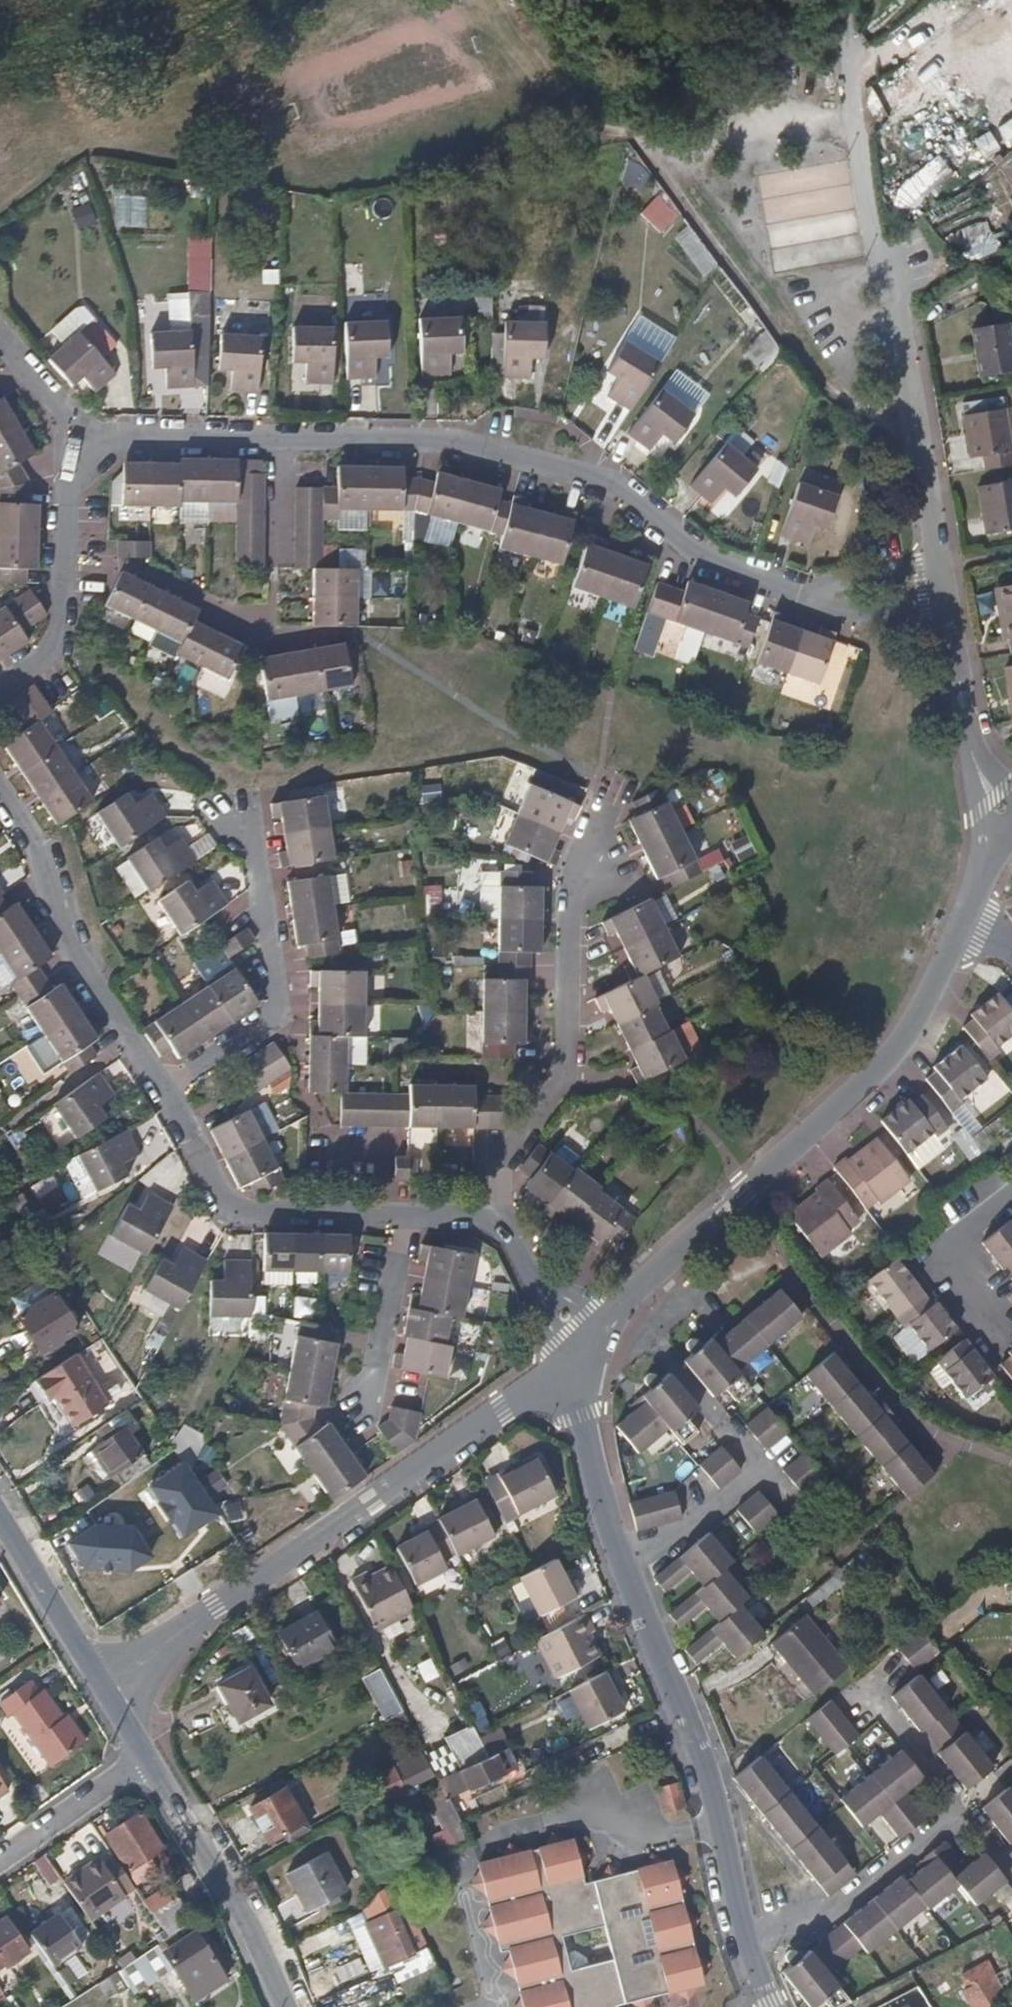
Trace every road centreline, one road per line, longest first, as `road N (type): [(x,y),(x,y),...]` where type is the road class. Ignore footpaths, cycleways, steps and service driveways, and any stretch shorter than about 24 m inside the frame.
road 1 (residential): [(569,1364),(630,1296),(779,1170),(903,1046),(973,901)]
road 2 (track): [(919,445),(823,382),(645,135),(580,113),(510,0)]
road 3 (residential): [(106,1685),(569,1364)]
road 4 (residential): [(795,589),(668,536),(590,483),(459,447),(274,444)]
road 5 (residential): [(839,74),(944,561)]
road 6 (residential): [(504,1220),(500,1192),(524,1117),(546,1088),(559,877),(595,783)]
road 7 (residential): [(627,1574),(680,1717),(749,1946)]
road 8 (residential): [(256,817),(286,1007),(161,1088)]
road 9 (residential): [(161,1088),(70,944),(29,834),(0,795)]
road 10 (residential): [(404,1227),(250,1214),(225,1196),(161,1088)]
road 11 (residential): [(284,2006),(262,1950),(149,1760)]
road 12 (residential): [(948,589),(975,758),(1003,837)]
road 13 (residential): [(749,1946),(815,1929),(960,1812)]
road 14 (residential): [(569,1364),(627,1574)]
road 15 (residential): [(274,444),(72,431)]
road 16 (residential): [(245,624),(64,544)]
road 17 (residential): [(106,1685),(1,1521)]
road 18 (residential): [(149,1760),(0,1865)]
road 19 (residential): [(377,1402),(404,1227)]
road 20 (residential): [(998,1326),(944,1254),(1011,1200)]
road 21 (residential): [(64,544),(57,643),(0,683)]
road 22 (residential): [(627,1574),(759,1474)]
road 23 (residential): [(795,589),(866,611),(948,589)]
road 24 (residential): [(504,1220),(569,1364)]
road 25 (residential): [(944,561),(795,589)]
road 26 (residential): [(960,1812),(871,1693)]

